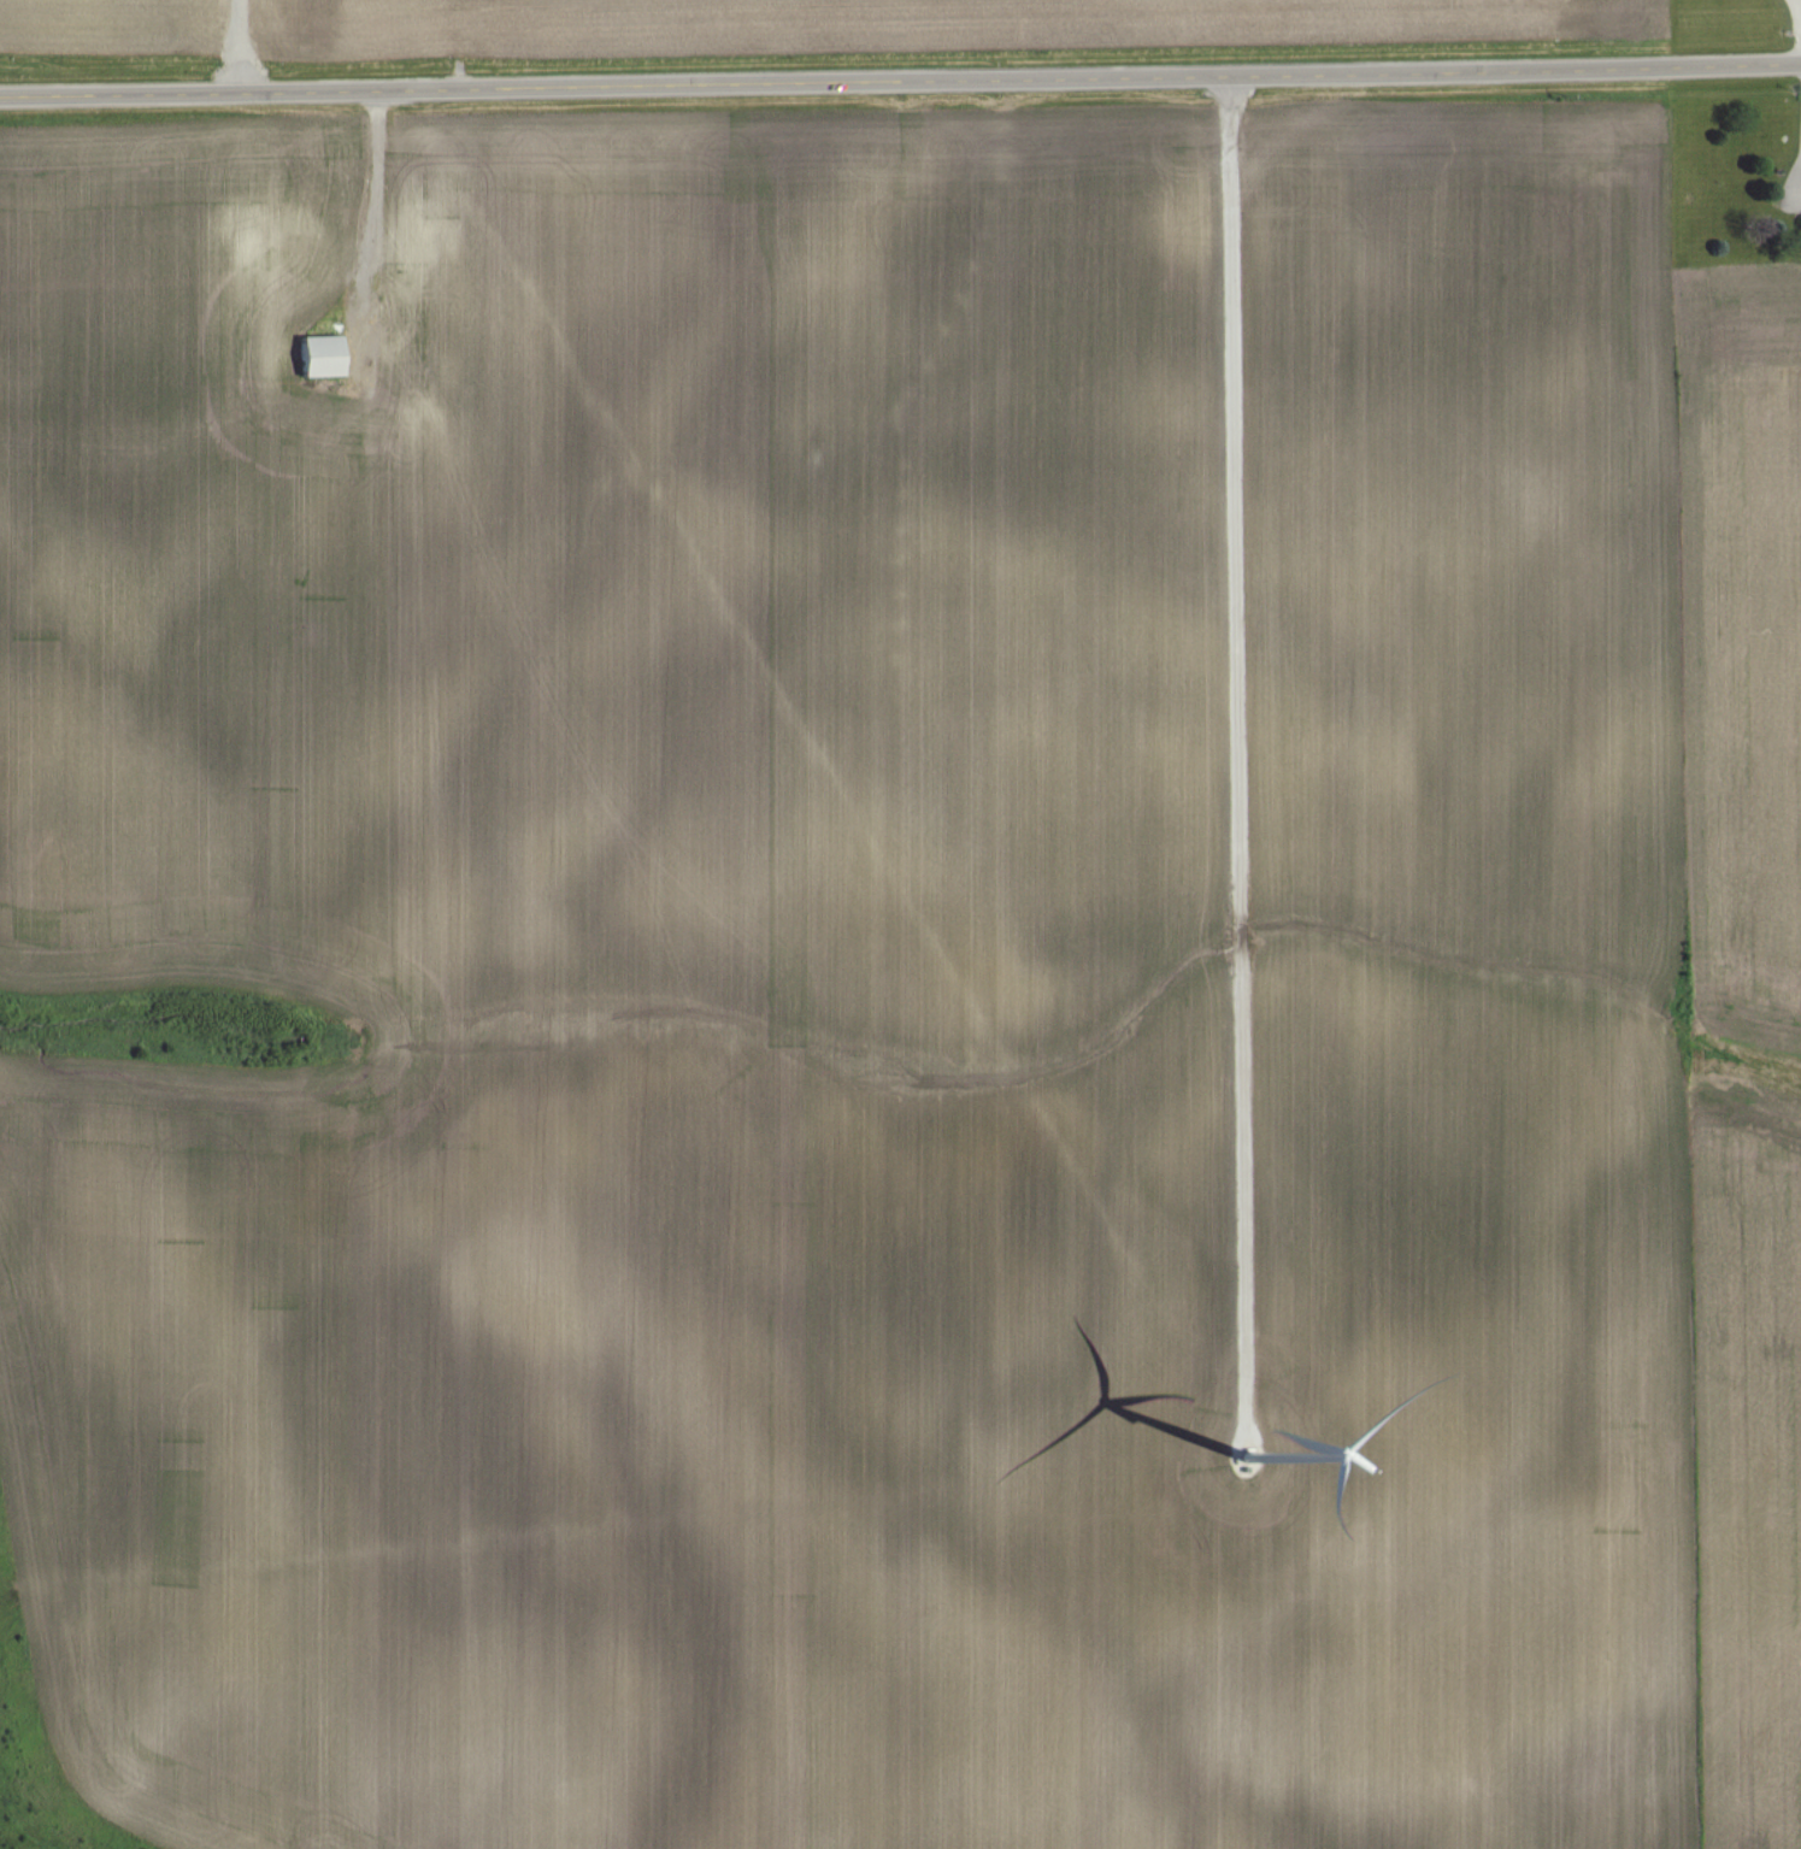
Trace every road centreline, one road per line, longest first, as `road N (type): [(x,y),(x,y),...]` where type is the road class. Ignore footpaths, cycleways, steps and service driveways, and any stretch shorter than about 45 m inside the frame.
road 1 (secondary): [(1800,63),(0,95)]

